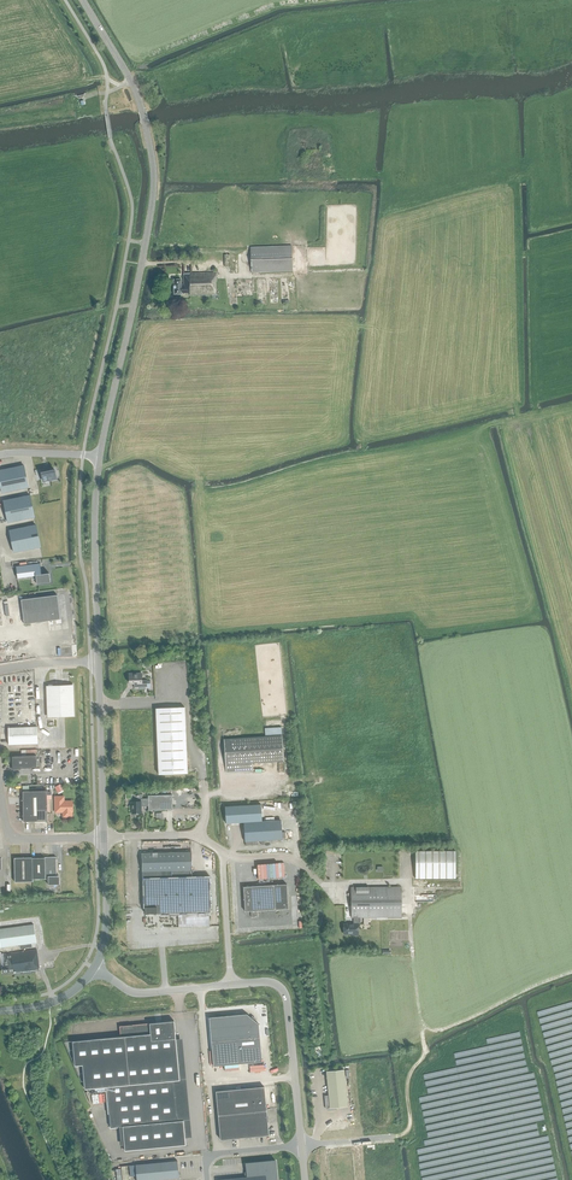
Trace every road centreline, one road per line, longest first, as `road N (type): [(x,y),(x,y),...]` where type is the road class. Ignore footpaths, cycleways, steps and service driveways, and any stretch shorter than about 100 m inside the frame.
road 1 (tertiary): [(100,456),(154,172),(135,90),(83,0)]
road 2 (track): [(410,921),(420,1015),(431,1029),(571,972)]
road 3 (tertiary): [(302,1145),(284,992),(271,982),(231,985)]
road 4 (tertiary): [(98,662),(100,456)]
road 5 (tertiary): [(104,837),(98,662)]
road 6 (tertiary): [(231,985),(139,993),(94,968)]
road 7 (unclassified): [(104,837),(15,838),(0,788)]
road 8 (tertiary): [(94,968),(107,924),(104,837)]
road 9 (unclassified): [(225,853),(231,985)]

